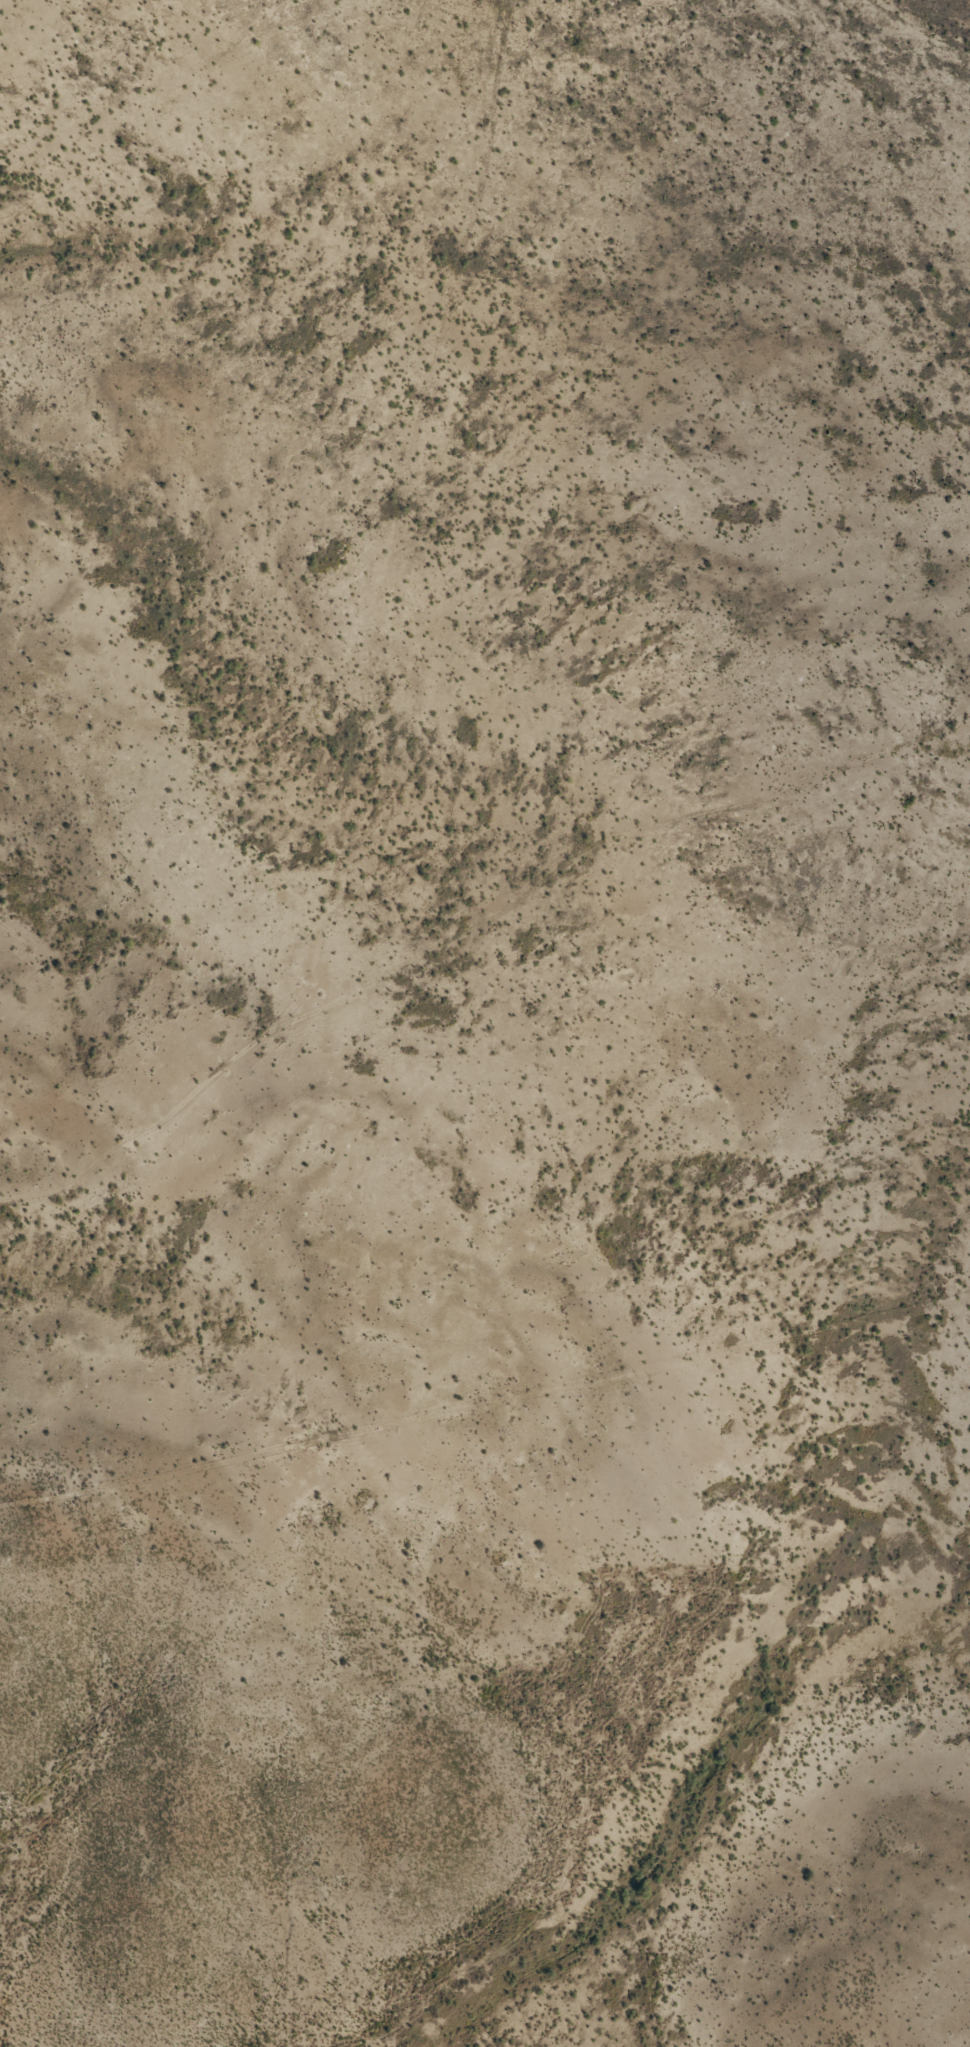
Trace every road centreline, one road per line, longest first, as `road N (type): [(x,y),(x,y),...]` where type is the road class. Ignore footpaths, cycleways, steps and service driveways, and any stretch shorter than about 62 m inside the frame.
road 1 (track): [(0,1232),(144,1172),(346,999),(346,935),(405,693),(415,440),(489,55),(513,0)]
road 2 (track): [(969,732),(626,856),(346,999)]

